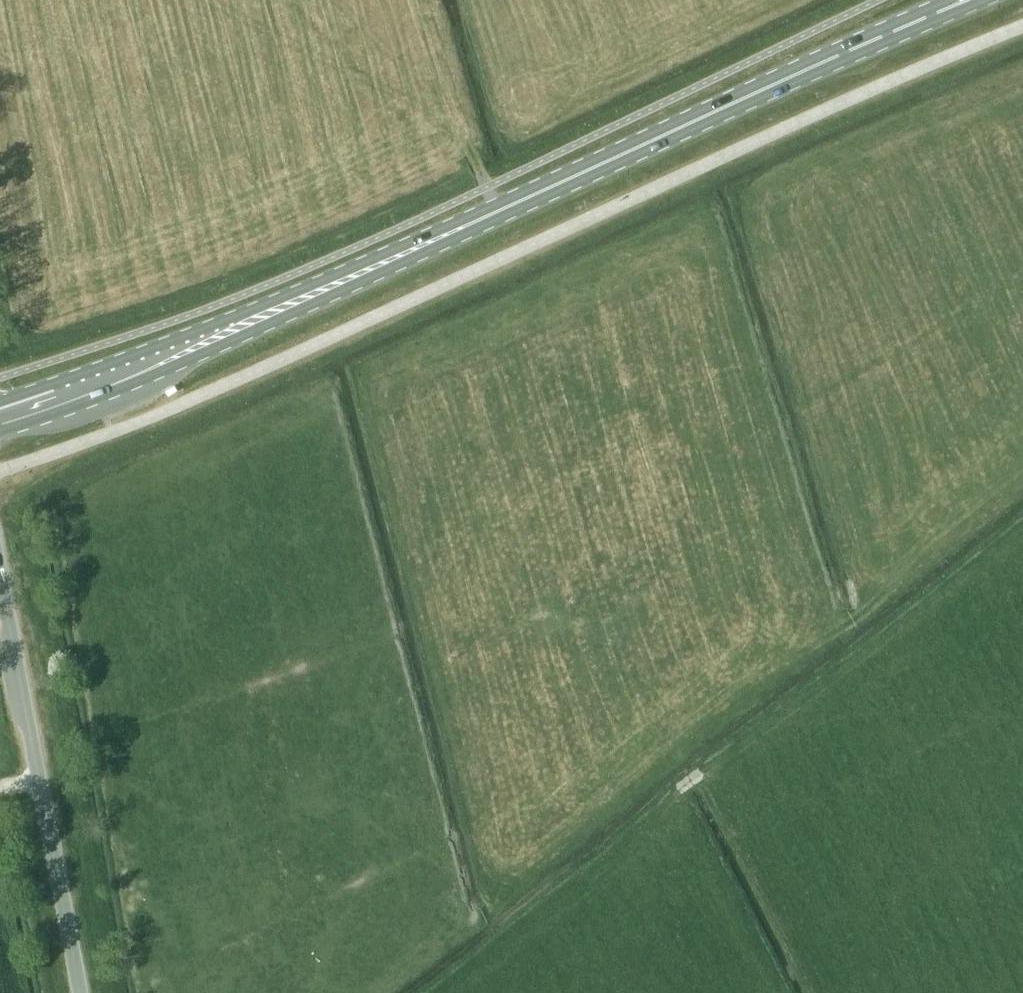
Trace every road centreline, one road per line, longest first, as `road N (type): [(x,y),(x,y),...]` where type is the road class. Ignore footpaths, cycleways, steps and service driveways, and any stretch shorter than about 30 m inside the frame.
road 1 (primary): [(0,416),(331,287),(975,0)]
road 2 (unclassified): [(79,992),(0,567)]

